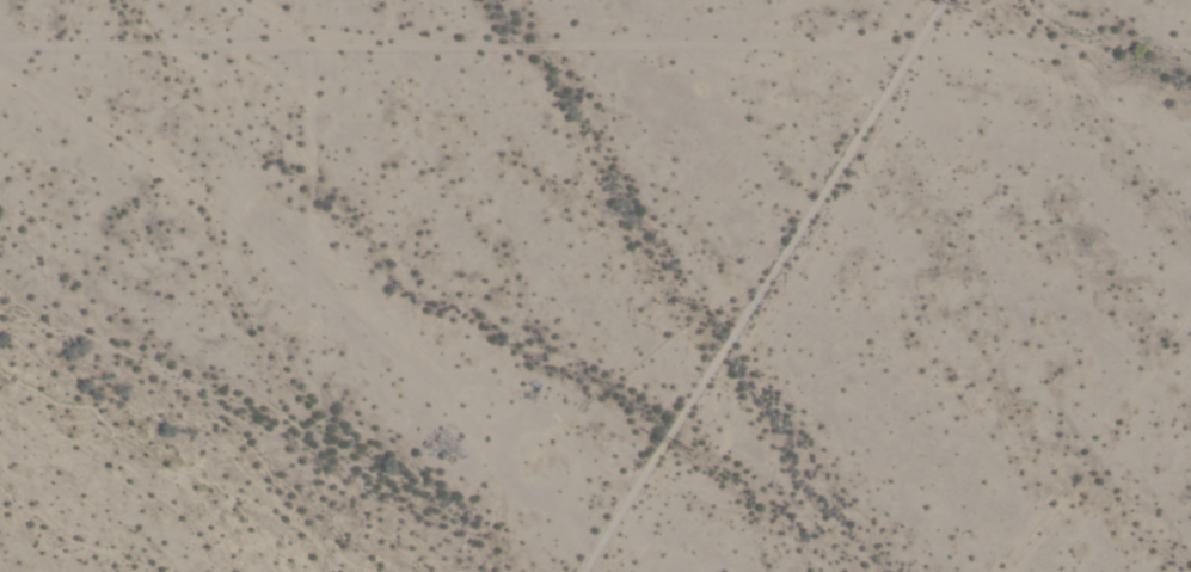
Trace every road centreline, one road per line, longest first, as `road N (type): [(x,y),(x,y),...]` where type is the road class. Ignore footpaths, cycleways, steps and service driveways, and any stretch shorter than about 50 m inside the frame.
road 1 (track): [(0,22),(1190,37)]
road 2 (track): [(923,32),(580,571)]
road 3 (residential): [(284,571),(278,24)]

